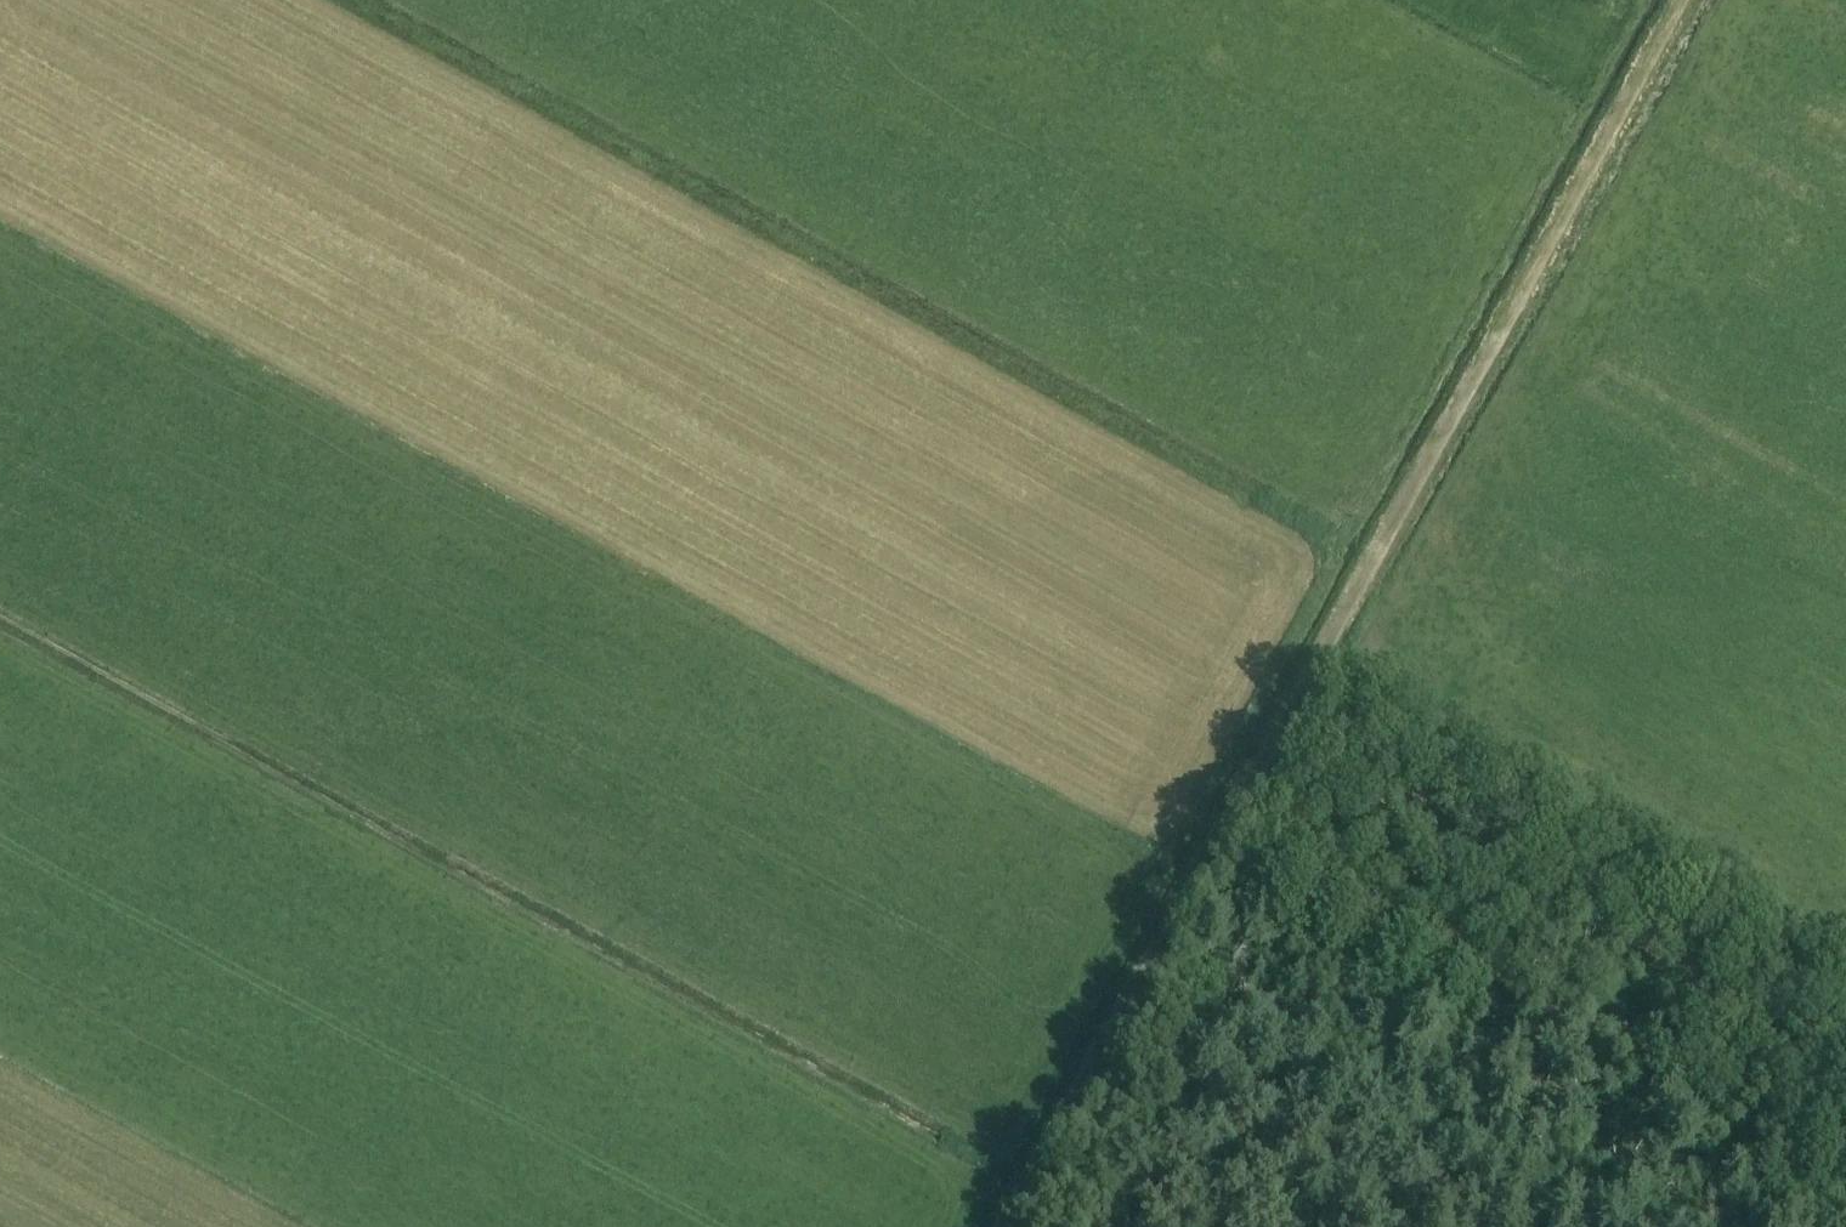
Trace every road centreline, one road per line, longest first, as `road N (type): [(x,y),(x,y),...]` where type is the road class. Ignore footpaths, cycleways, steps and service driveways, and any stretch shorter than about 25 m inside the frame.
road 1 (track): [(1006,1226),(1685,0)]

